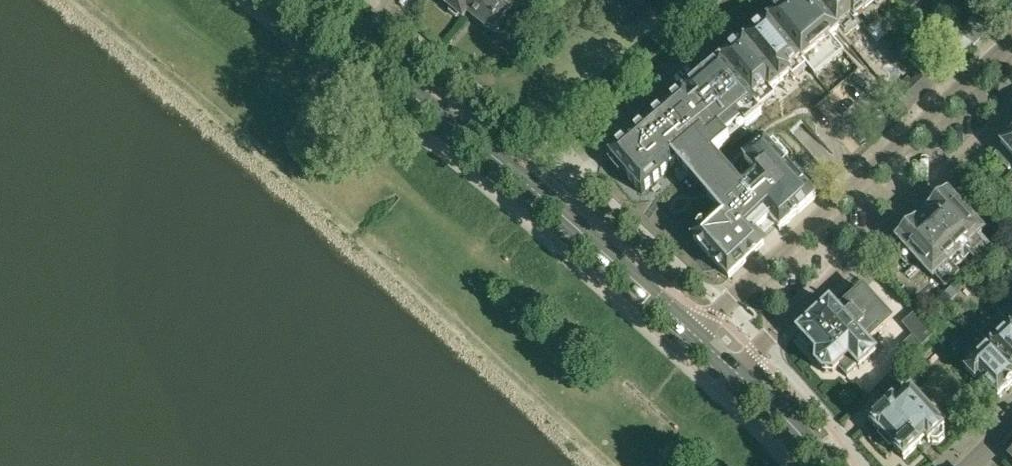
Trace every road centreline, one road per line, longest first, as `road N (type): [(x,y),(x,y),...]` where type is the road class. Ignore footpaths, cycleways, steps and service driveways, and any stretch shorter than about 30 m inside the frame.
road 1 (residential): [(1011,42),(691,332)]
road 2 (residential): [(735,371),(1011,113)]
road 3 (residential): [(749,0),(534,190)]
road 4 (tertiary): [(534,190),(353,51)]
road 5 (tertiary): [(691,332),(534,190)]
road 6 (tertiary): [(826,465),(735,371)]

